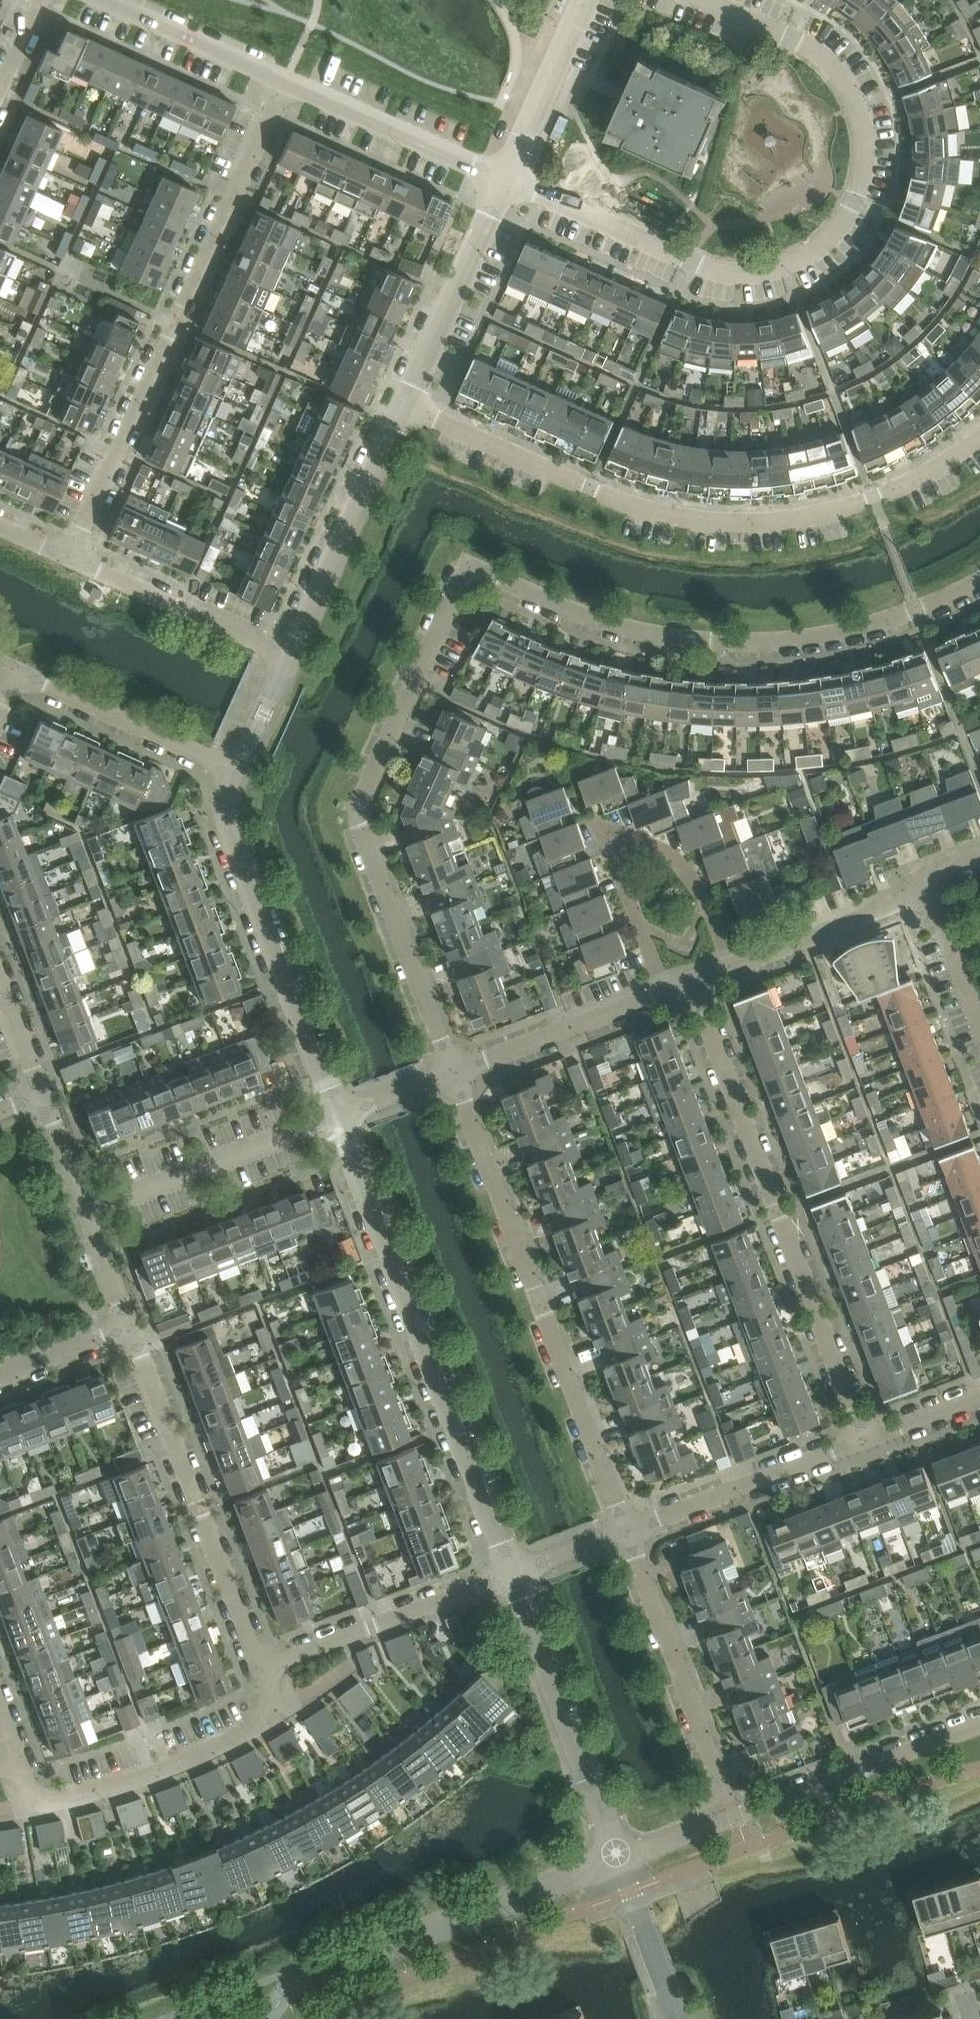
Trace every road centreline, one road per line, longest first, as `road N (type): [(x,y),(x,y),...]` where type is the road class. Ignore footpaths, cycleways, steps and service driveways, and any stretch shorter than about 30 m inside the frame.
road 1 (residential): [(453,1071),(360,816),(466,574),(629,633),(724,646),(862,631),(979,584)]
road 2 (residential): [(507,179),(722,269),(783,262),(829,233),(863,170),(857,93),(818,47),(720,0)]
road 3 (residential): [(405,405),(638,505),(732,520),(828,511),(874,498),(979,437)]
road 4 (residential): [(71,558),(285,80)]
road 5 (residential): [(867,1445),(692,982)]
road 6 (residential): [(513,1573),(335,1115)]
road 7 (residential): [(453,1071),(630,1527)]
road 8 (residential): [(621,1860),(311,1976),(265,2014),(231,2018)]
road 9 (residential): [(621,1860),(979,1723)]
road 10 (residential): [(665,993),(606,834),(675,856),(707,898),(733,967)]
road 11 (residential): [(263,1667),(132,1326)]
road 12 (residential): [(335,1115),(227,811),(243,777)]
road 13 (residential): [(17,1761),(32,1791),(60,1800),(161,1769),(266,1716),(275,1698),(263,1667)]
road 14 (residential): [(621,1860),(513,1573)]
road 15 (residential): [(295,659),(405,405)]
road 16 (residential): [(630,1527),(725,1784)]
road 17 (residential): [(263,1667),(513,1573)]
road 18 (residential): [(335,1115),(89,1209)]
road 19 (residential): [(630,1527),(867,1445)]
road 20 (residential): [(405,405),(507,179)]
road 21 (residential): [(71,558),(295,659)]
road 22 (residential): [(243,777),(20,679)]
road 23 (residential): [(507,179),(285,80)]
road 24 (residential): [(453,1071),(665,993)]
road 25 (residential): [(733,967),(931,892)]
road 26 (residential): [(507,179),(586,0)]
road 27 (residential): [(285,80),(108,0)]
road 28 (residential): [(679,2018),(621,1860)]
road 29 (residential): [(0,1376),(132,1326)]
road 30 (residential): [(931,892),(979,1023)]
road 31 (residential): [(45,1097),(0,976)]
road 32 (residential): [(243,777),(295,659)]
road 33 (residential): [(453,1071),(335,1115)]
road 34 (residential): [(513,1573),(630,1527)]
road 35 (residential): [(132,1326),(89,1209)]
road 36 (residential): [(89,1209),(45,1097)]
road 37 (residential): [(867,1445),(979,1402)]

